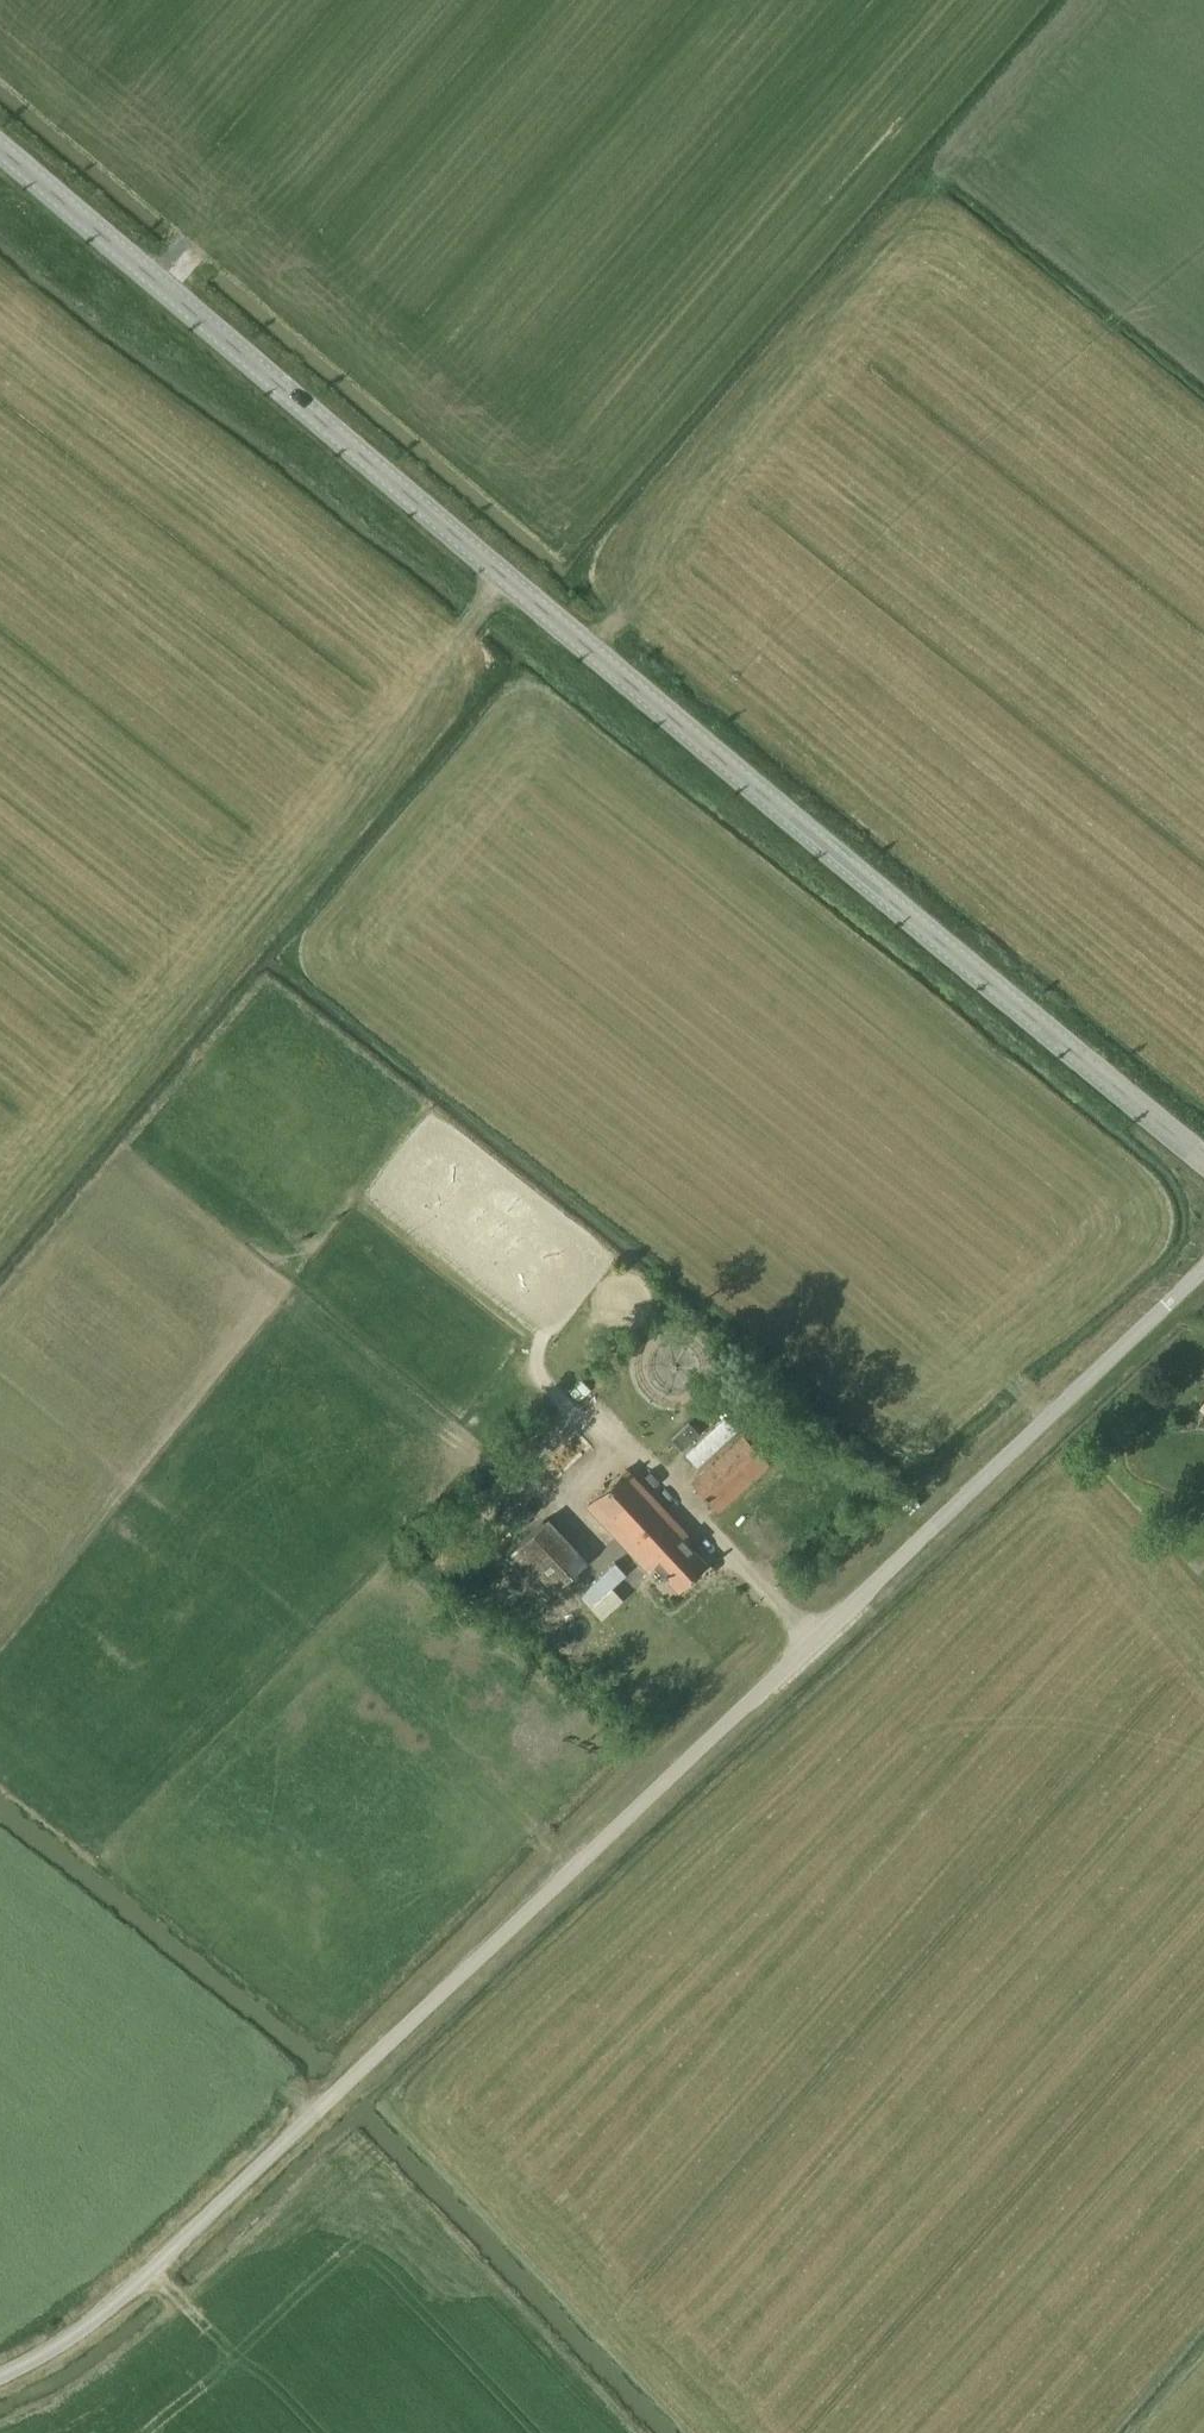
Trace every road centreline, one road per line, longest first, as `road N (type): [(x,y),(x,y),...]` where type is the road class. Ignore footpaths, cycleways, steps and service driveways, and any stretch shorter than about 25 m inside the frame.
road 1 (unclassified): [(0,2362),(91,2309),(816,1644),(1203,1270)]
road 2 (tertiary): [(1203,1155),(289,414),(0,167)]

